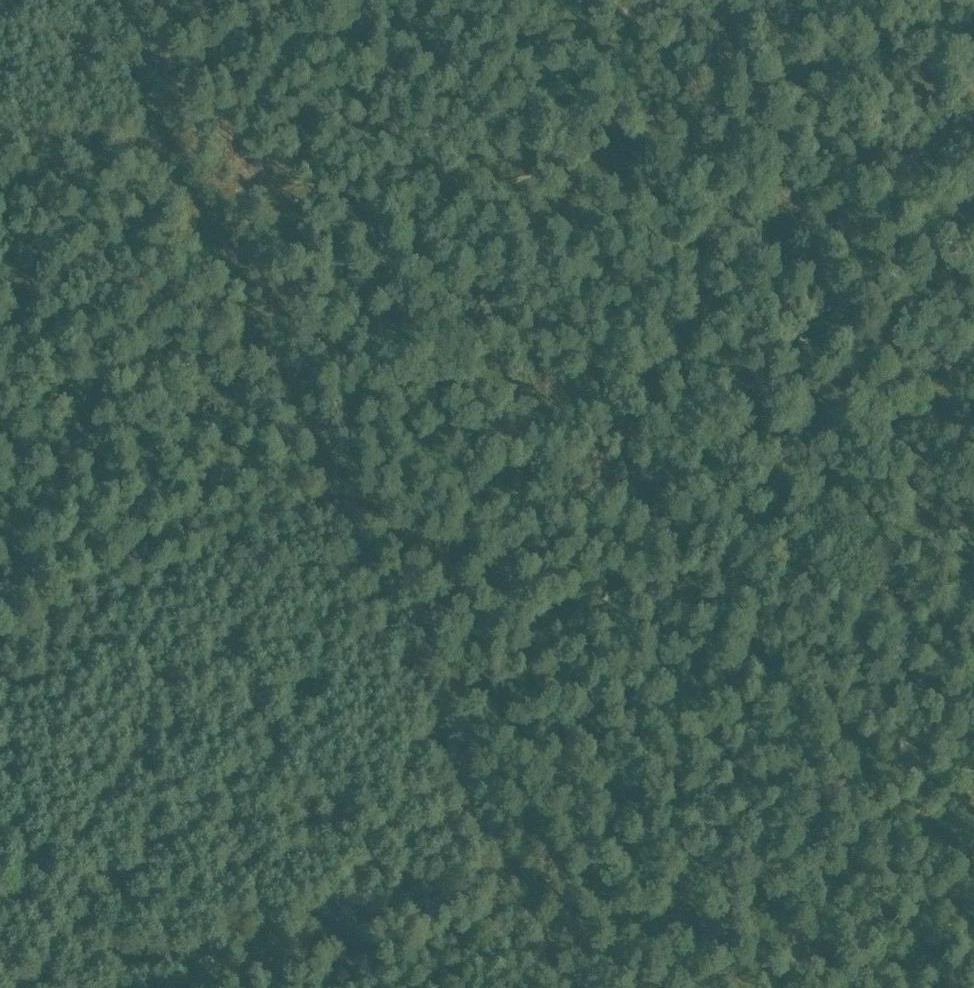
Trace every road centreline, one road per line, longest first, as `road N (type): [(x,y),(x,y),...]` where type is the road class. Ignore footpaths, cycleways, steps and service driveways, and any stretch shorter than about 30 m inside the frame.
road 1 (track): [(836,575),(851,624),(973,884)]
road 2 (track): [(973,629),(836,575)]

